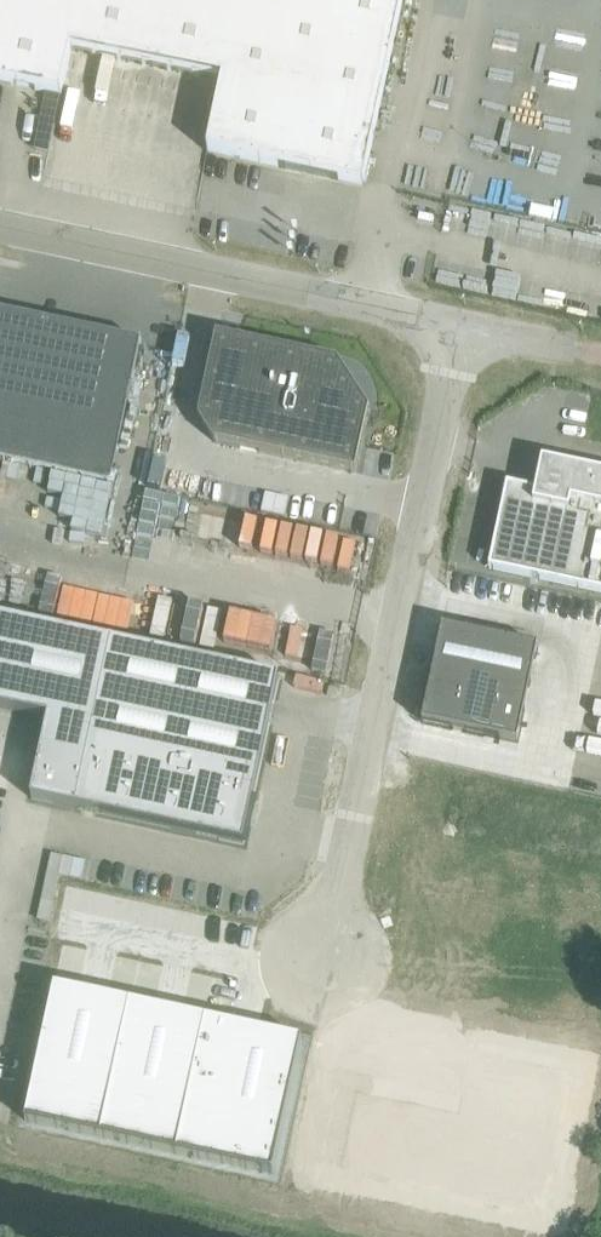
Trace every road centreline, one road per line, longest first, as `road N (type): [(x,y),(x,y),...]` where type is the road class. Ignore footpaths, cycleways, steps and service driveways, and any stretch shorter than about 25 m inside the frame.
road 1 (unclassified): [(327,960),(460,326)]
road 2 (unclassified): [(0,229),(460,326)]

